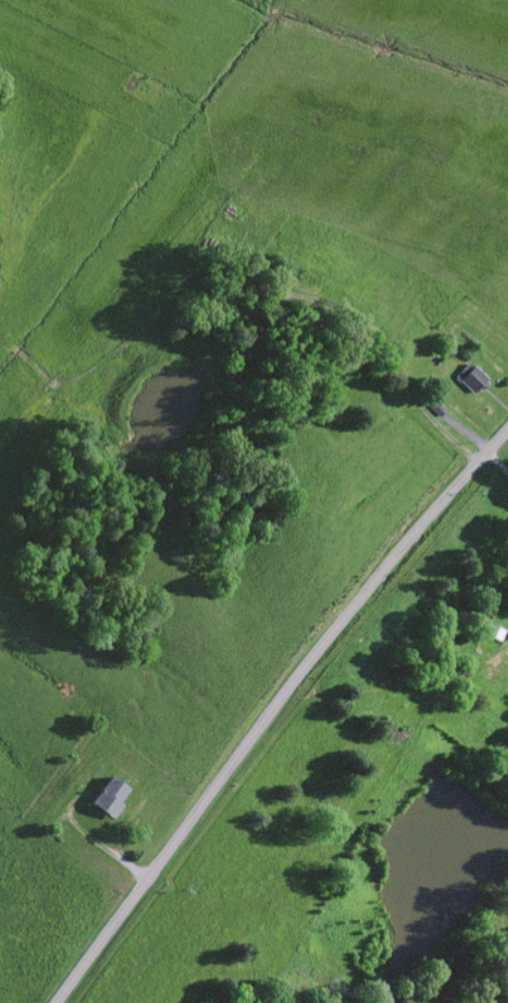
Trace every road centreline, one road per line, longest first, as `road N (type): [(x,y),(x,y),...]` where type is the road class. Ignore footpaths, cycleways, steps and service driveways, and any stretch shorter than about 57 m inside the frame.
road 1 (secondary): [(53,1002),(294,674),(507,424)]
road 2 (track): [(476,460),(421,406),(364,320),(304,294),(202,289),(62,382),(50,382),(16,347),(0,344)]

